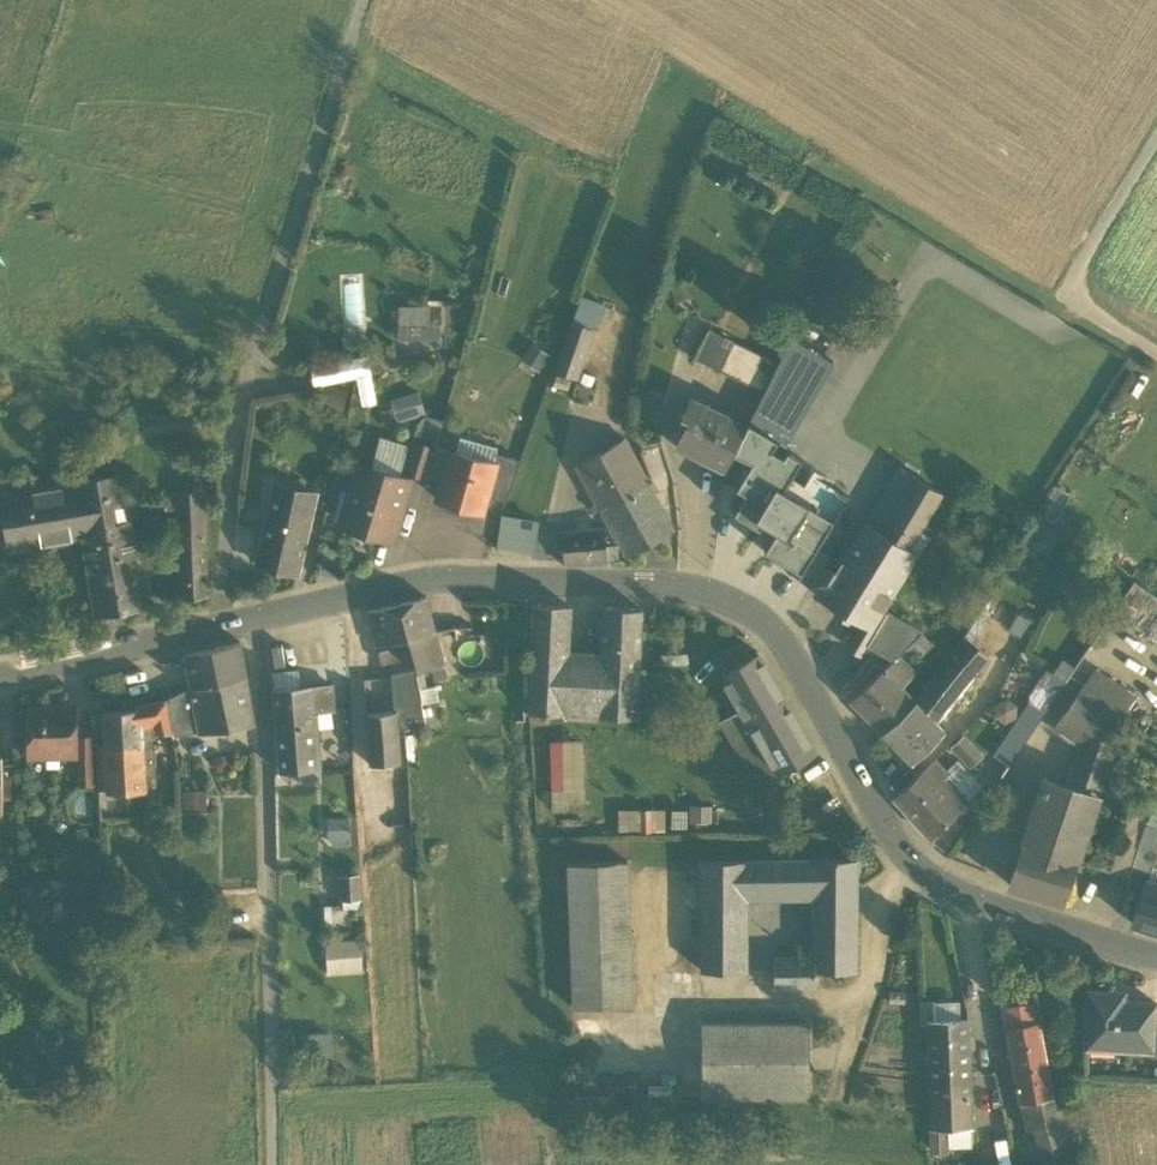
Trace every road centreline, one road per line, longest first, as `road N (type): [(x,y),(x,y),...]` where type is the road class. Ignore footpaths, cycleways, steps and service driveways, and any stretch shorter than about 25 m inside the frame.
road 1 (residential): [(235,621),(414,577),(619,581),(726,599),(798,661),(912,863),(998,912),(1156,957)]
road 2 (residential): [(235,621),(215,607),(241,388),(362,0)]
road 3 (track): [(273,1164),(262,657),(235,621)]
road 4 (track): [(1156,356),(1084,310),(1074,274),(1156,138)]
road 5 (residential): [(0,673),(235,621)]

